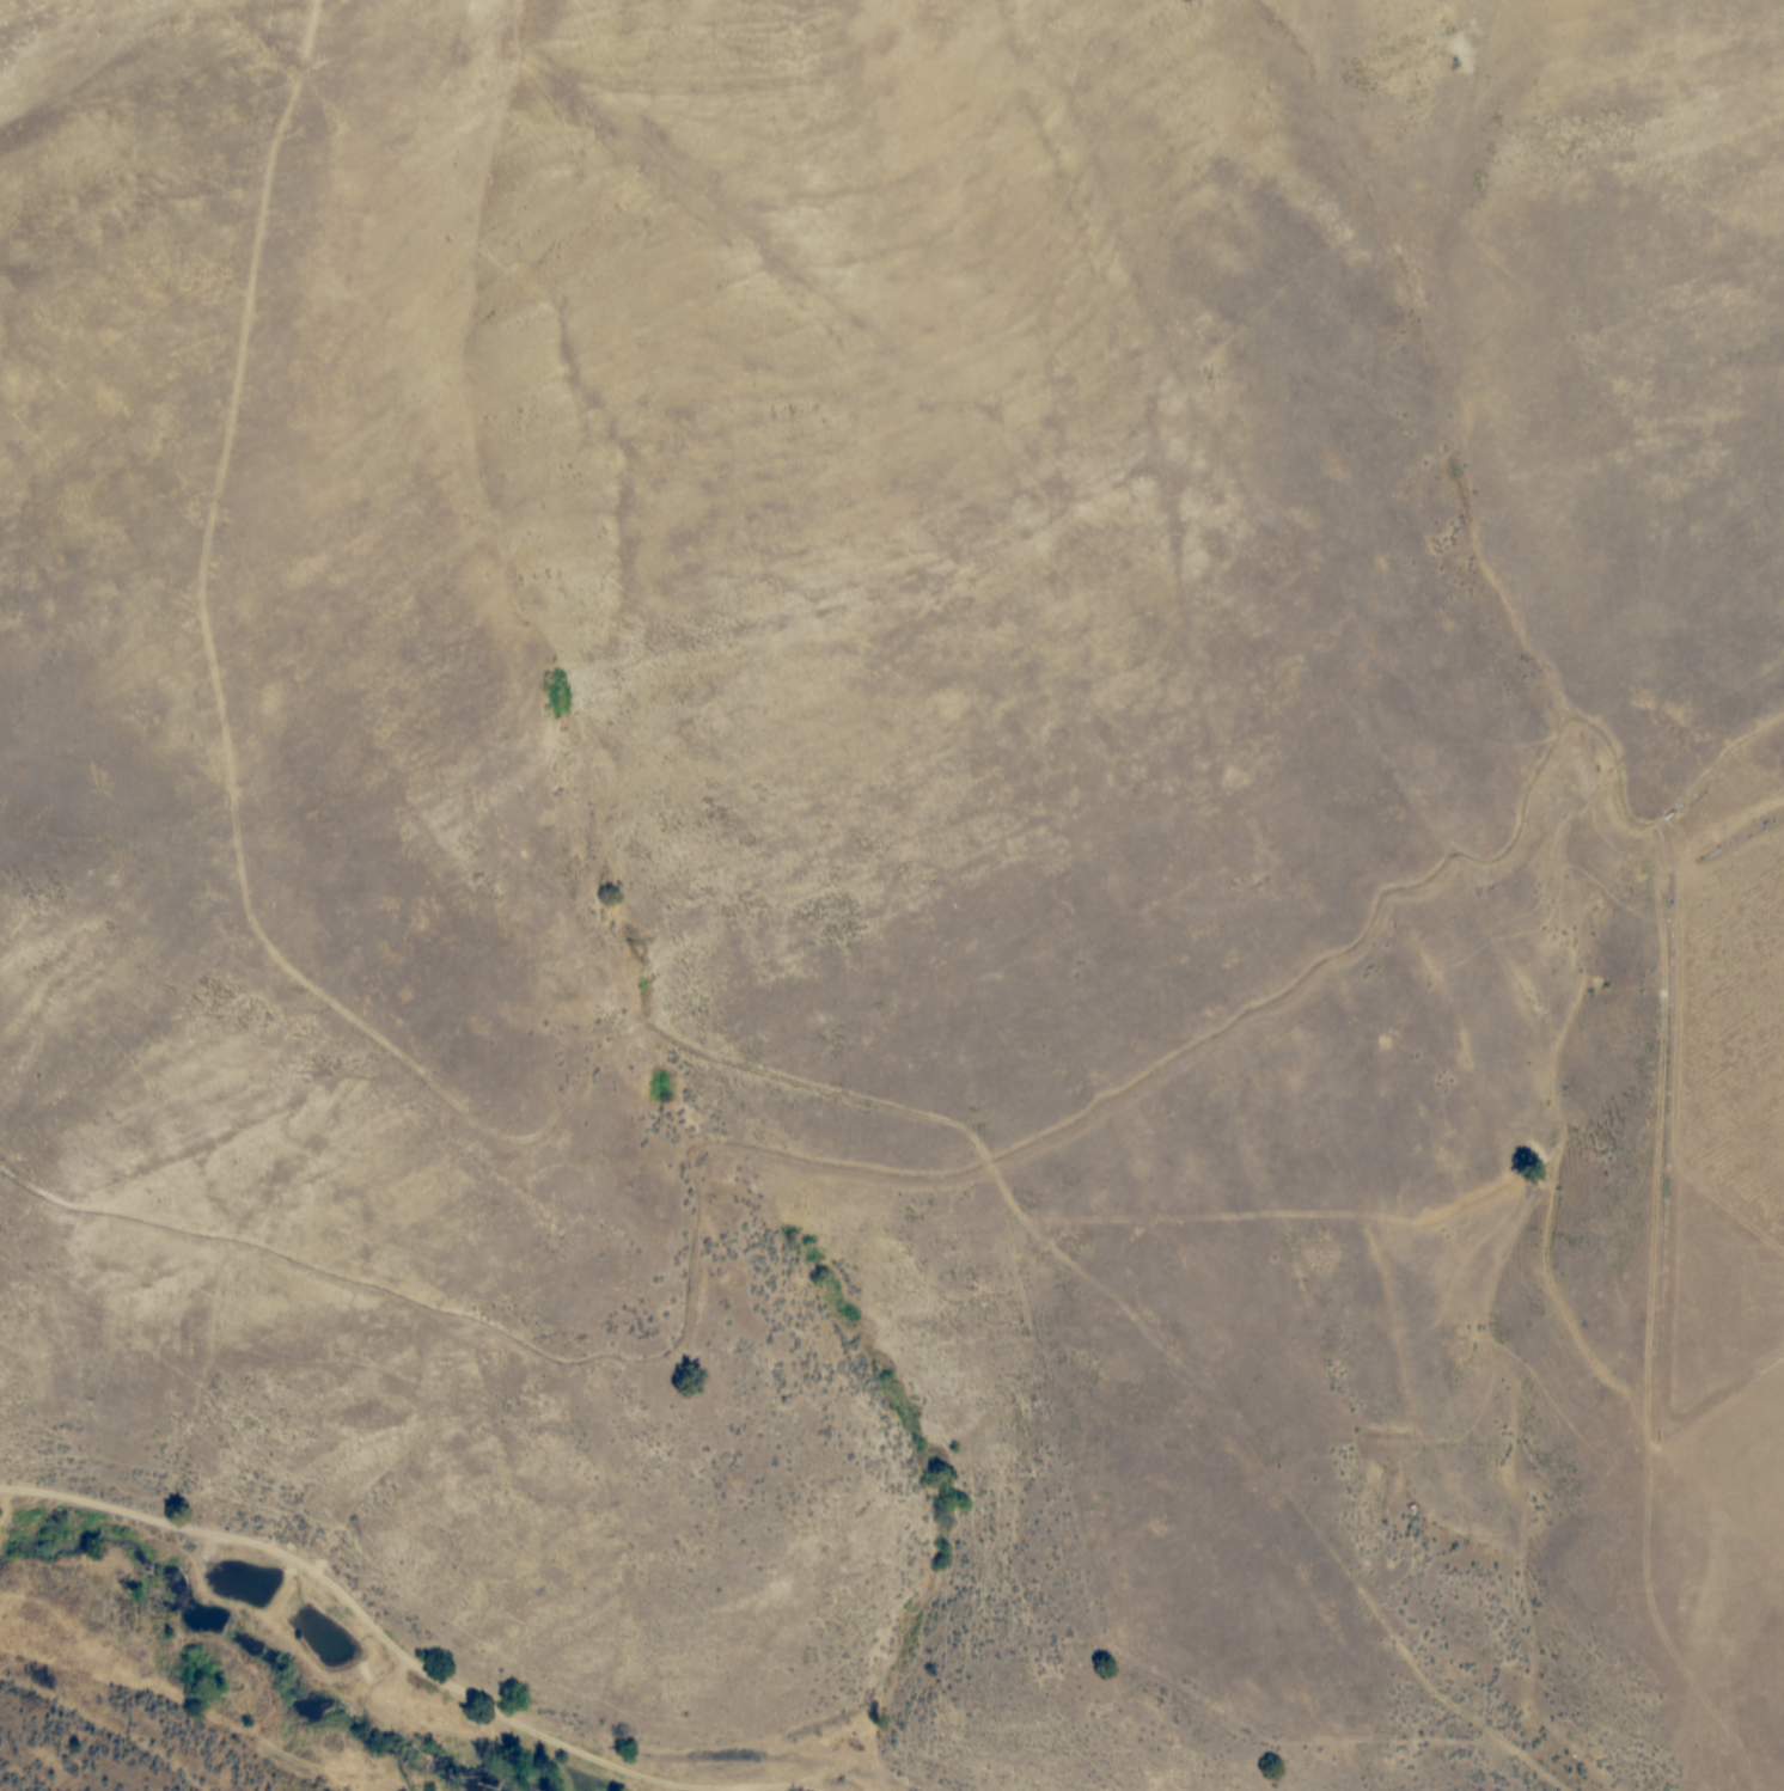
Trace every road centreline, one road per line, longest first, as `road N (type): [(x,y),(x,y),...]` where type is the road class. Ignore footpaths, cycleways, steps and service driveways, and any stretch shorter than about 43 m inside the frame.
road 1 (track): [(800,1790),(570,1748),(157,1512),(0,1501)]

